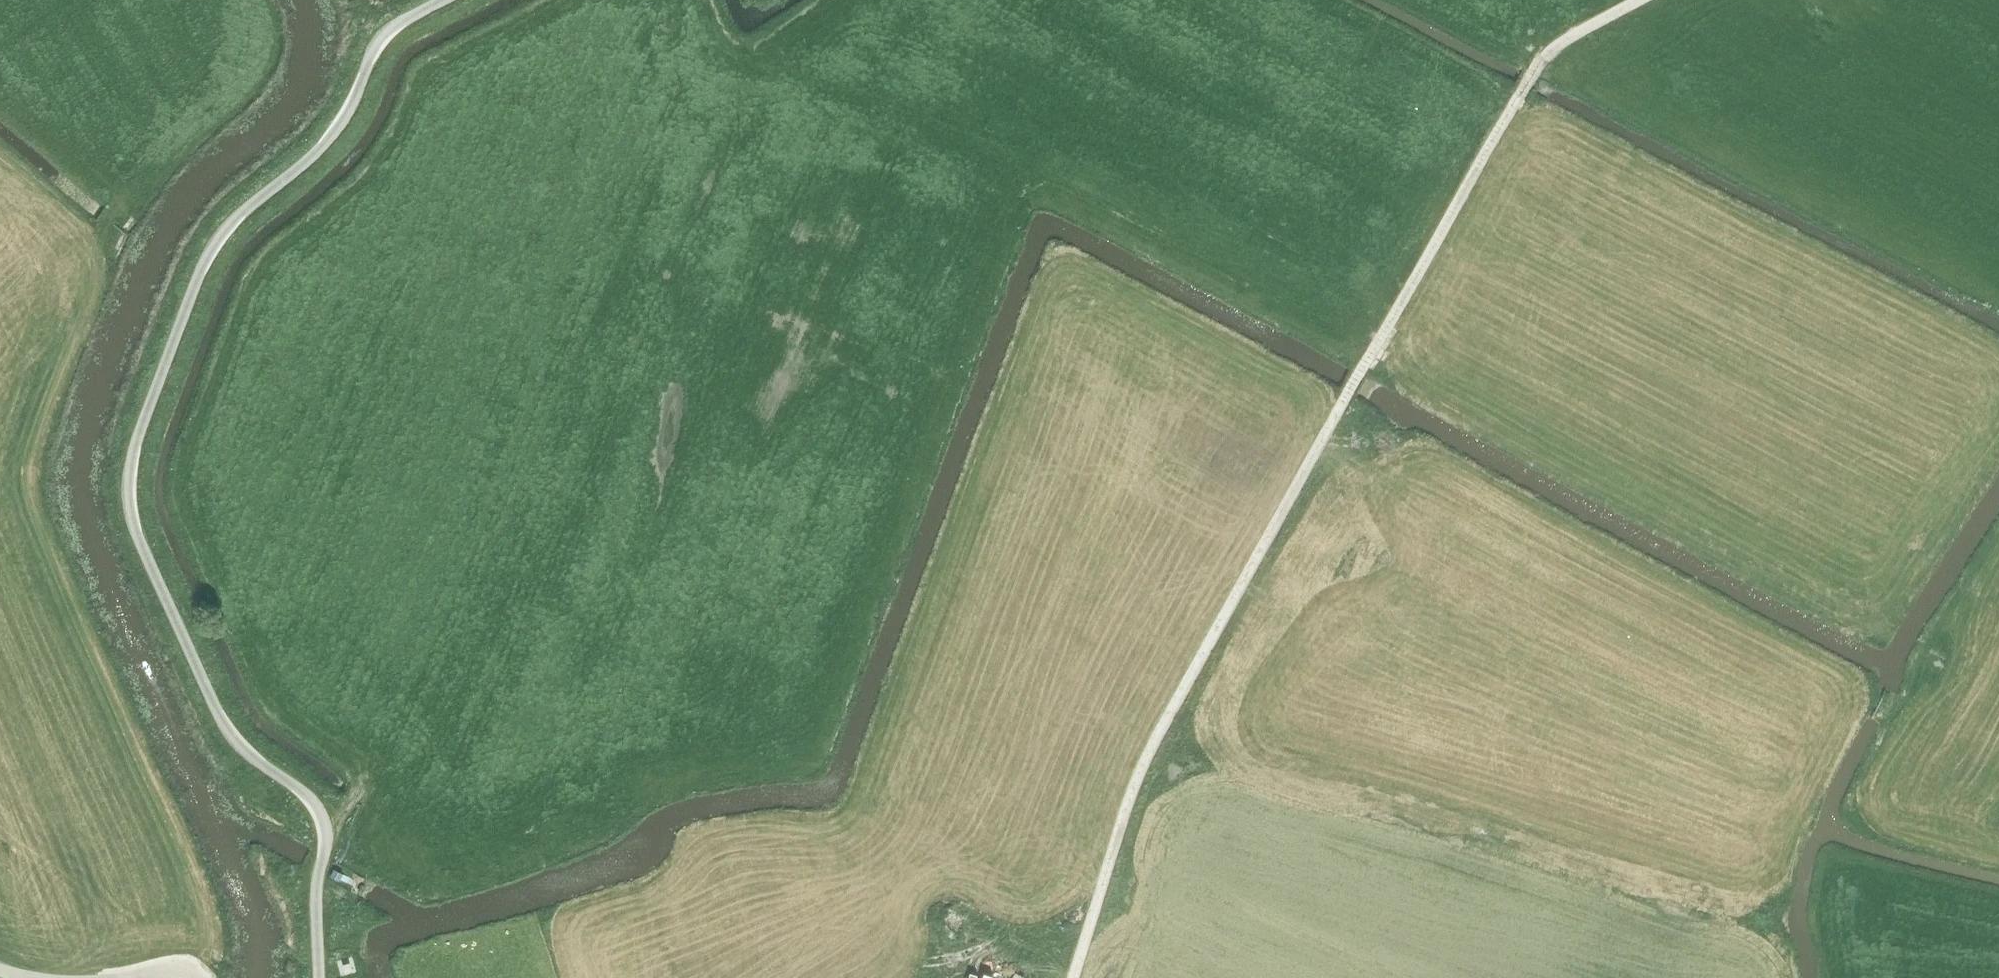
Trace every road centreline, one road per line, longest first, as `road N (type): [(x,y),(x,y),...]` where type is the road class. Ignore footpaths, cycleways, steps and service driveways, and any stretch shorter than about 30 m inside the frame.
road 1 (track): [(1073,977),(1132,788),(1510,109),(1542,58),(1656,0)]
road 2 (unclassified): [(319,977),(317,882),(328,839),(320,805),(241,745),(145,547),(135,483),(161,390),(241,226),(342,145),(397,31),(456,0)]

